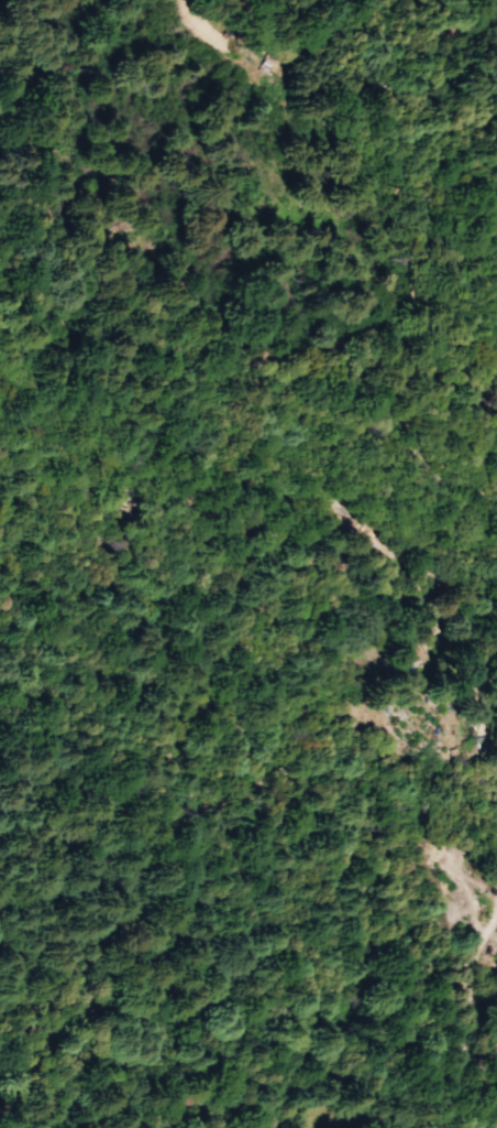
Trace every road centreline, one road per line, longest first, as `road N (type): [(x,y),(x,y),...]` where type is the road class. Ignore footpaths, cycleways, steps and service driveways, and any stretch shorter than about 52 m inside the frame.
road 1 (track): [(481,1059),(428,936),(366,844),(340,813),(301,802),(289,759),(235,708),(203,718),(192,750),(255,833),(267,959),(239,1001),(177,1017),(49,993)]
road 2 (track): [(496,495),(451,487),(419,460),(404,427),(435,369),(343,138),(325,123),(332,93),(346,86),(352,64),(314,22),(239,39)]
road 3 (track): [(235,708),(60,653),(26,556),(0,546)]
road 4 (track): [(496,588),(365,516),(231,474)]
road 5 (track): [(352,64),(420,78),(496,125)]

